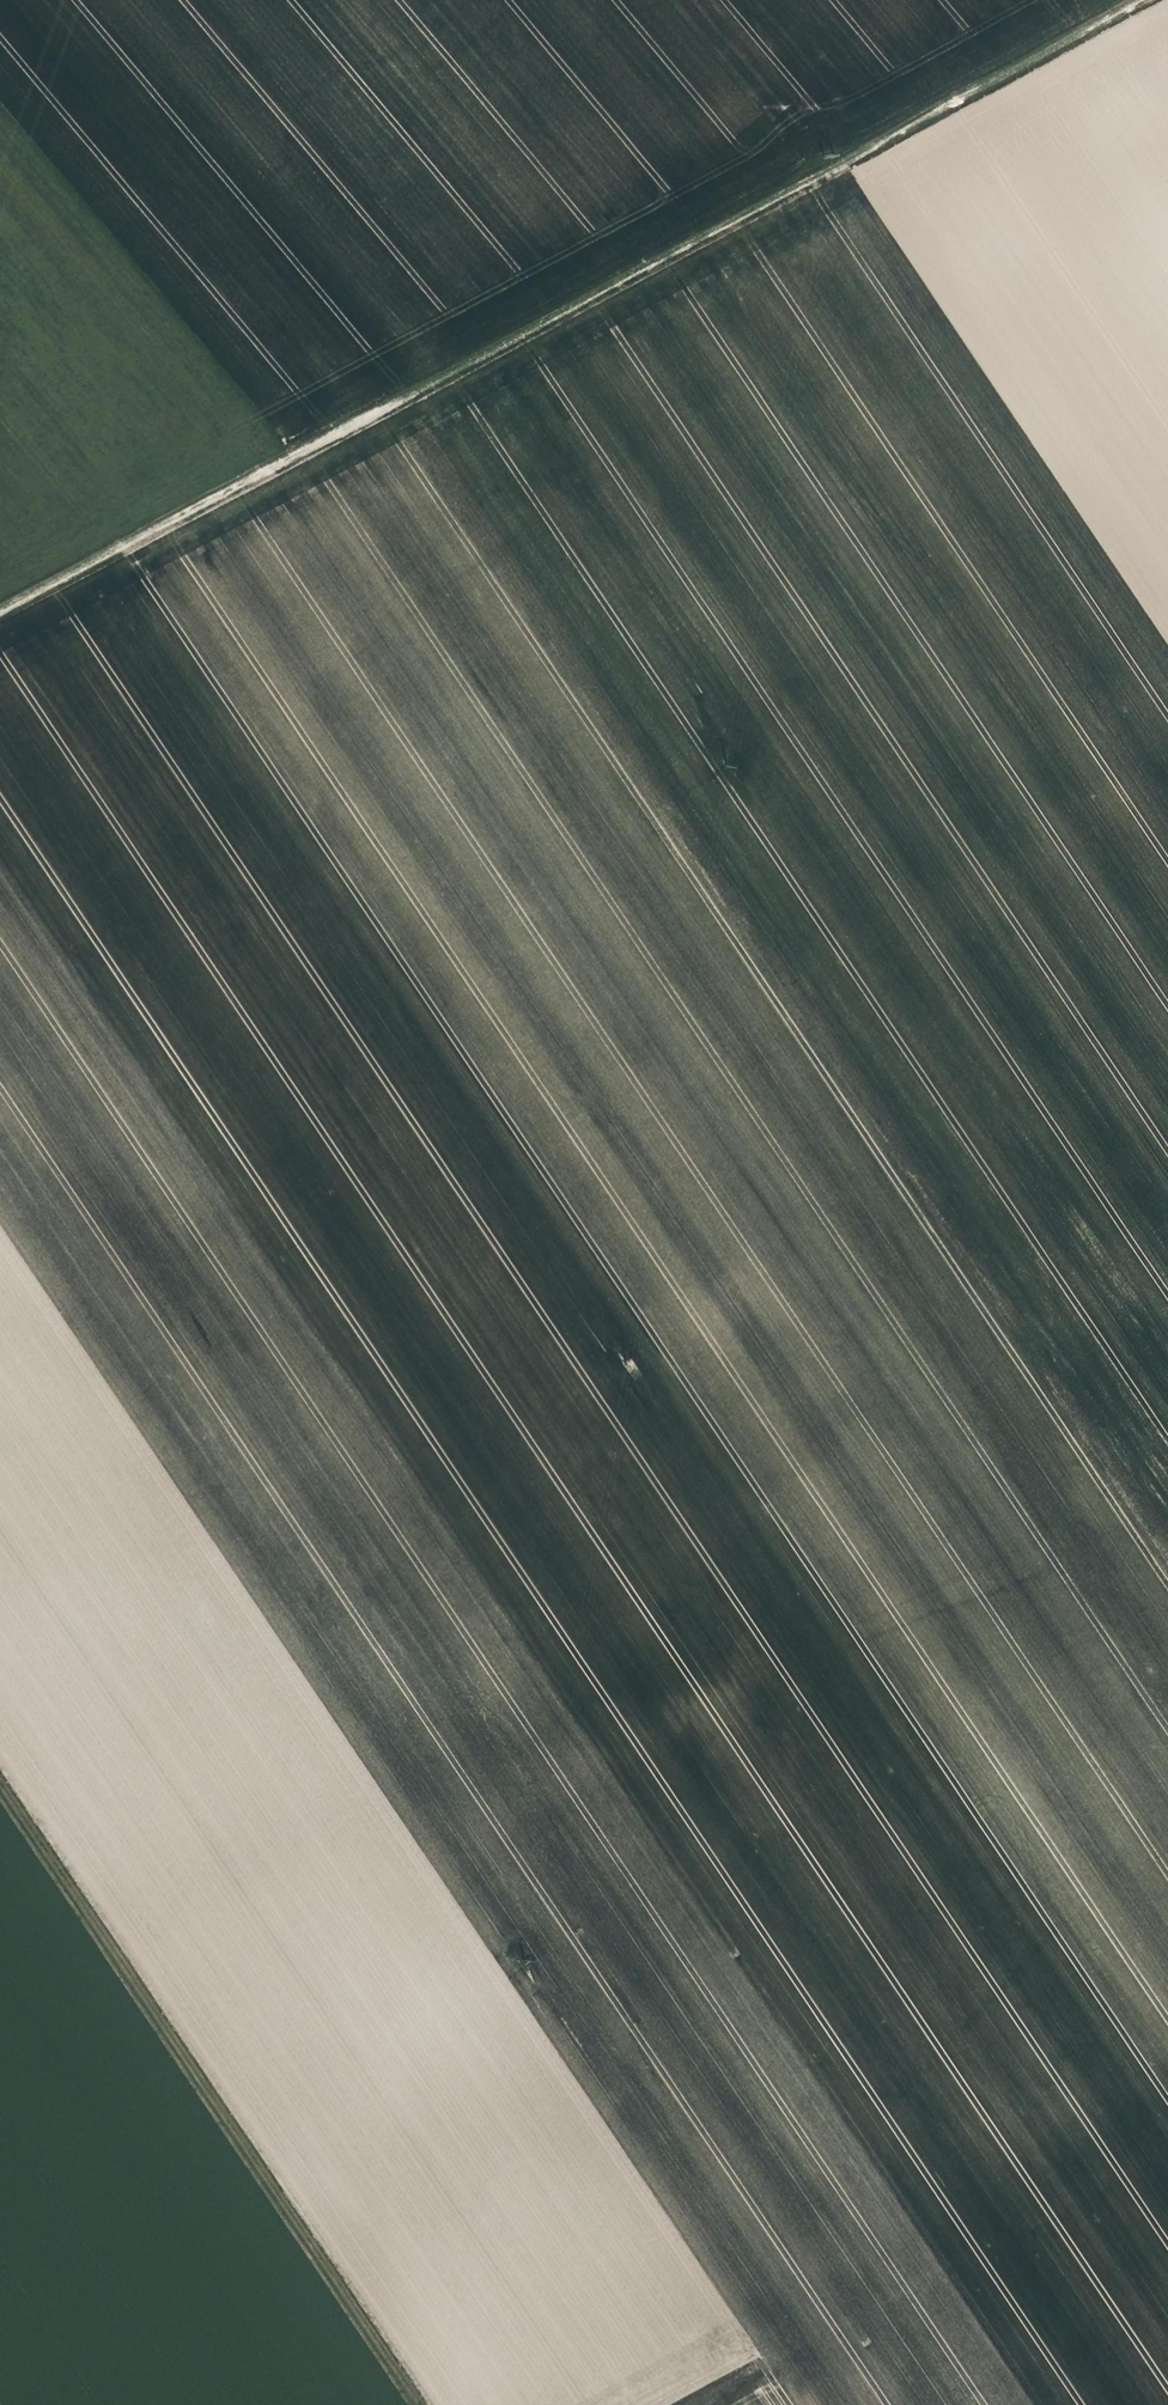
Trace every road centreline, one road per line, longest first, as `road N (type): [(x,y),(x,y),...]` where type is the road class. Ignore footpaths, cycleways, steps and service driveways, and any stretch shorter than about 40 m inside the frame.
road 1 (track): [(0,613),(426,391),(1145,0)]
road 2 (track): [(0,1783),(424,2404)]

